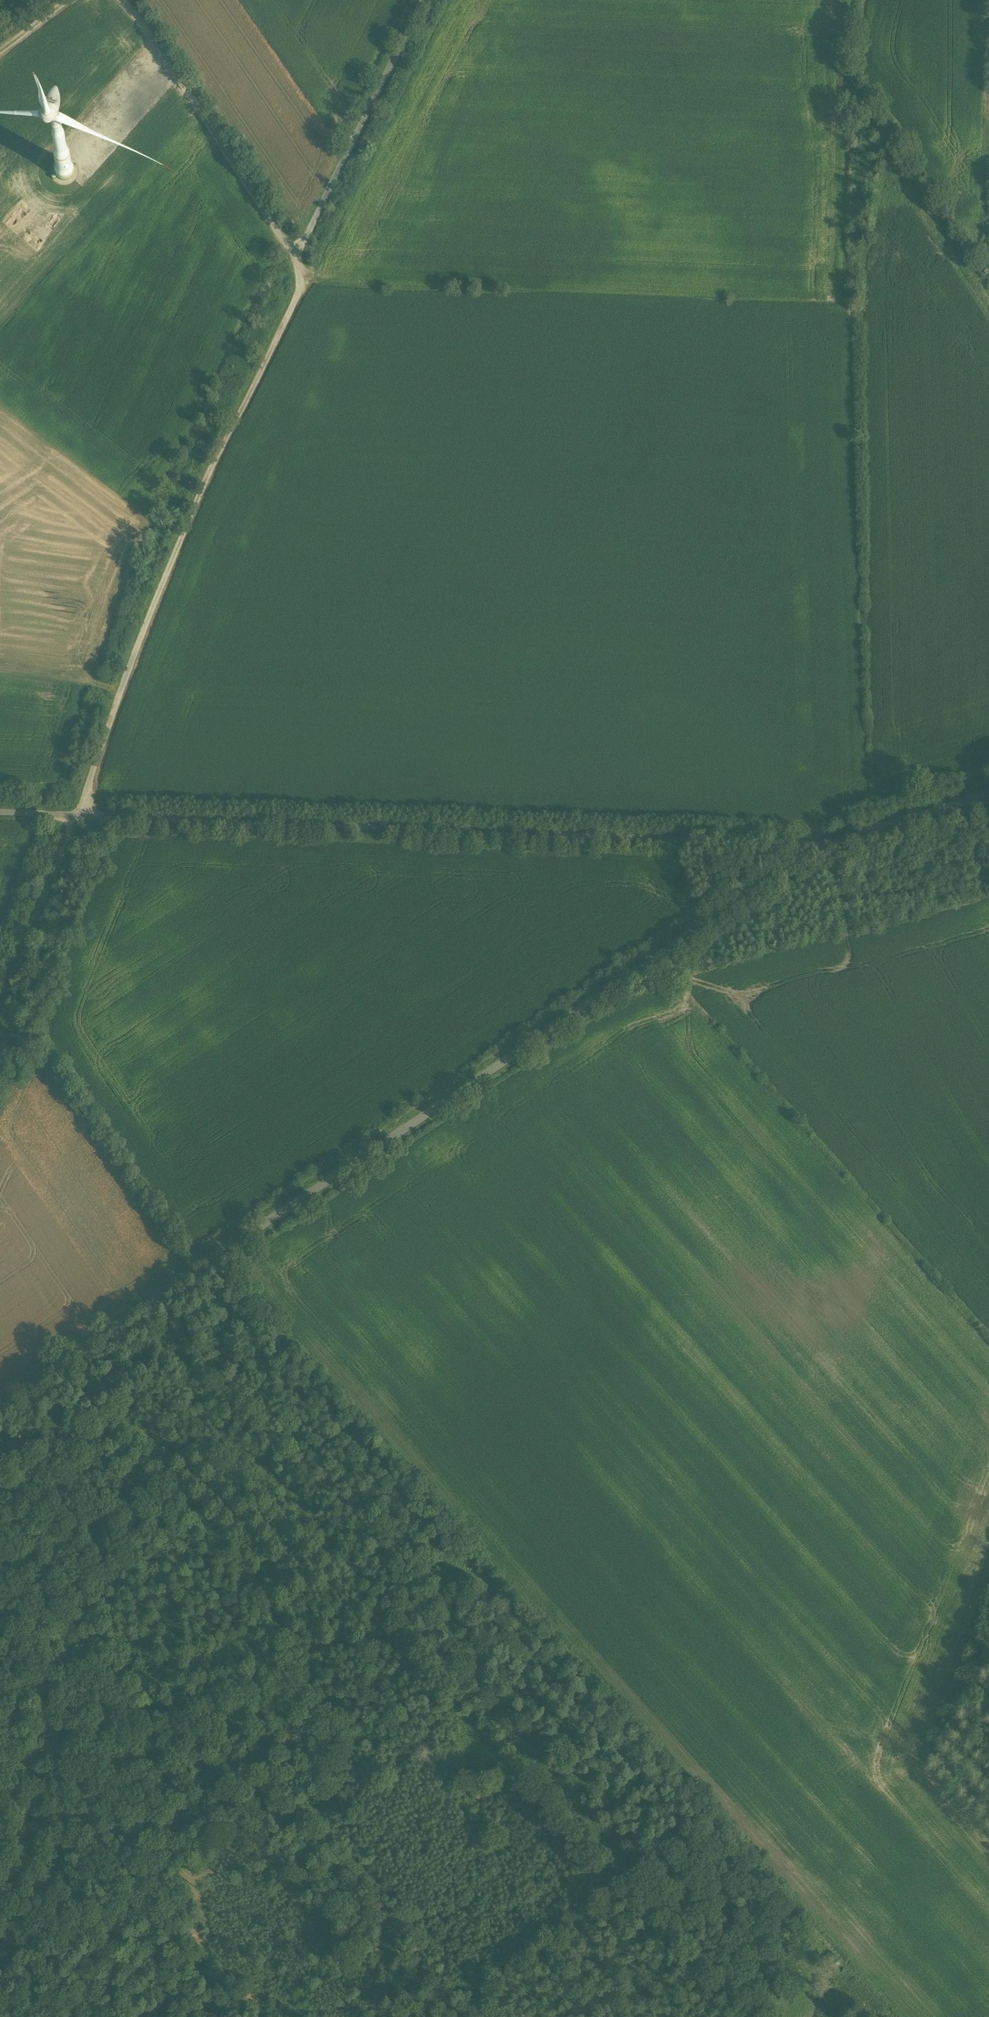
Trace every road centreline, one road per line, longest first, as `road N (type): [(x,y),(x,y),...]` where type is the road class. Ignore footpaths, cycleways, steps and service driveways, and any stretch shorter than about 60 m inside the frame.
road 1 (track): [(421,0),(300,253),(304,281),(153,601),(0,1013)]
road 2 (tertiary): [(0,1402),(810,854)]
road 3 (unclassified): [(810,854),(787,846),(0,814)]
road 4 (track): [(988,1851),(913,1765),(988,1576)]
road 5 (track): [(300,253),(127,0)]
road 6 (tertiary): [(810,854),(988,794)]

